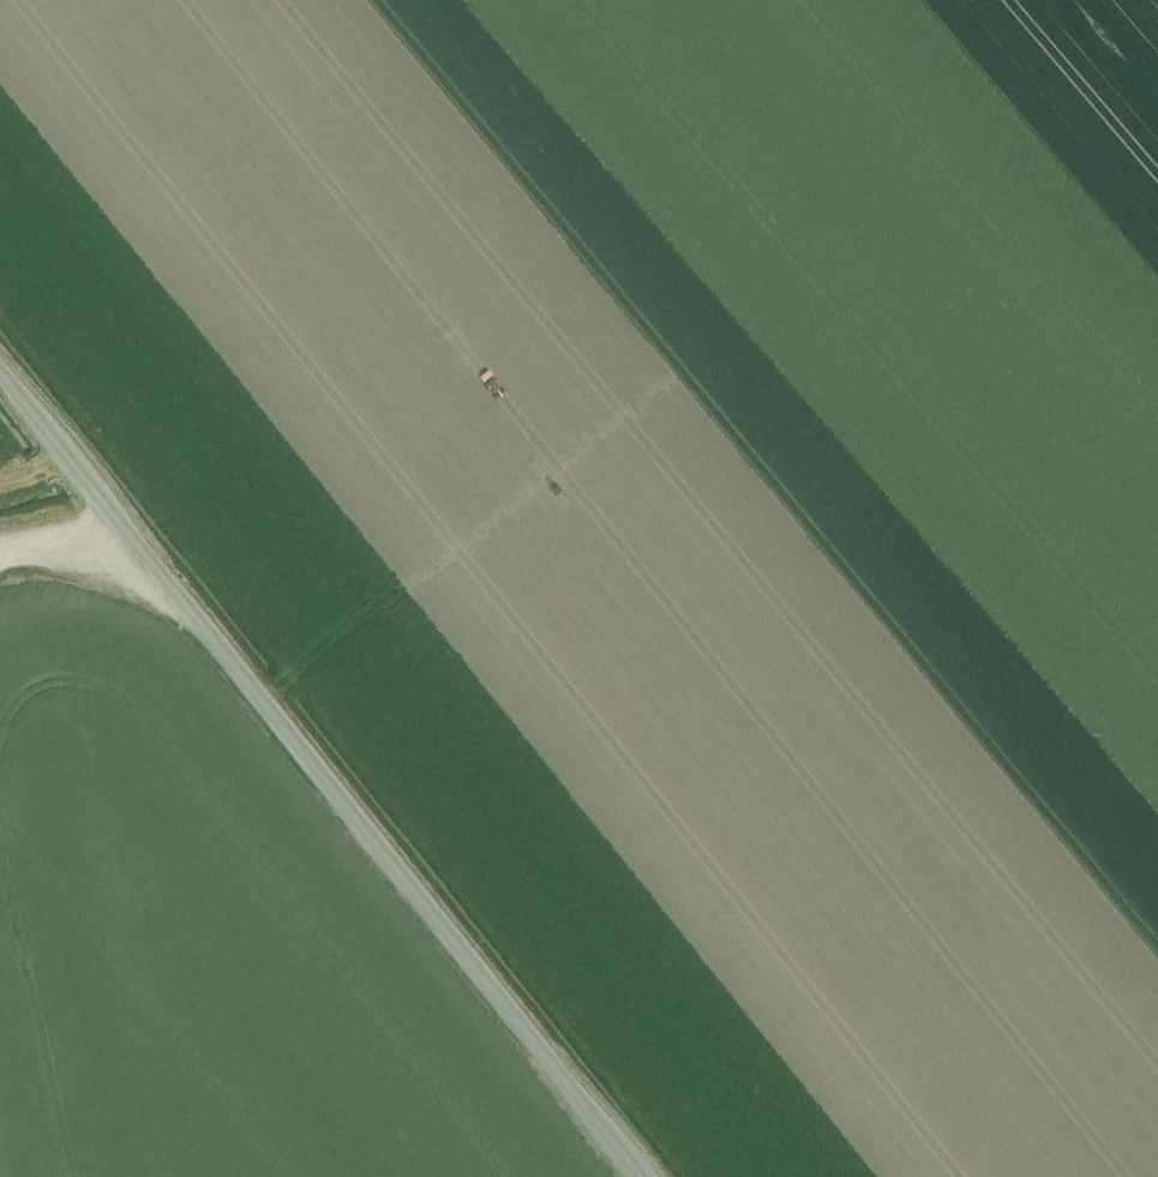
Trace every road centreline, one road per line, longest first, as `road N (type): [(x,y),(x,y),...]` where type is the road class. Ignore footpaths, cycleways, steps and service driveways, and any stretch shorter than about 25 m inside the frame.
road 1 (unclassified): [(656,1176),(366,809),(0,365)]
road 2 (track): [(0,559),(43,542),(132,533)]

